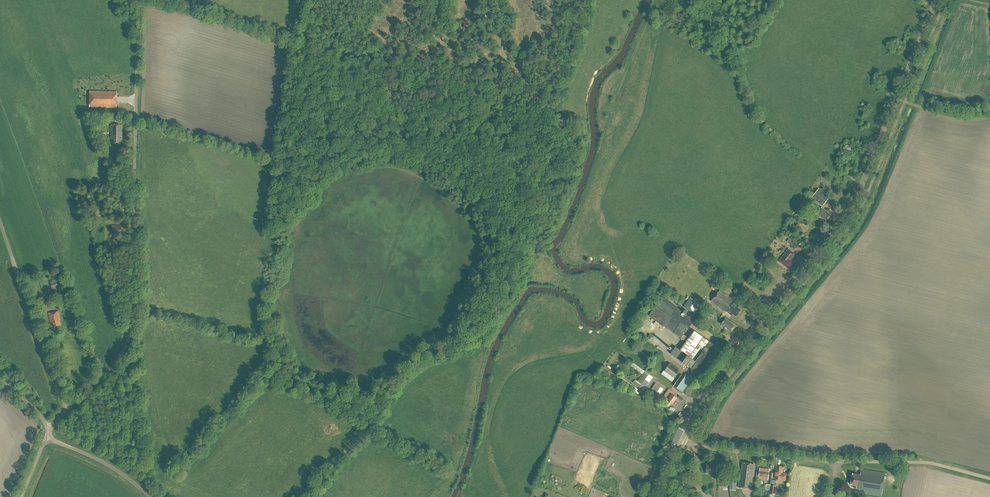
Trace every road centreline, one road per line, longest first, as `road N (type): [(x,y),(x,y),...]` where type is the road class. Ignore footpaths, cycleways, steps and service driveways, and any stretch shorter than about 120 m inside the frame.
road 1 (secondary): [(677,437),(845,219),(938,0)]
road 2 (unclassified): [(50,428),(129,339),(138,0)]
road 3 (unclassified): [(831,496),(836,462),(677,437)]
road 4 (track): [(989,479),(918,462),(836,462)]
road 5 (unclassified): [(150,496),(111,467),(47,438)]

